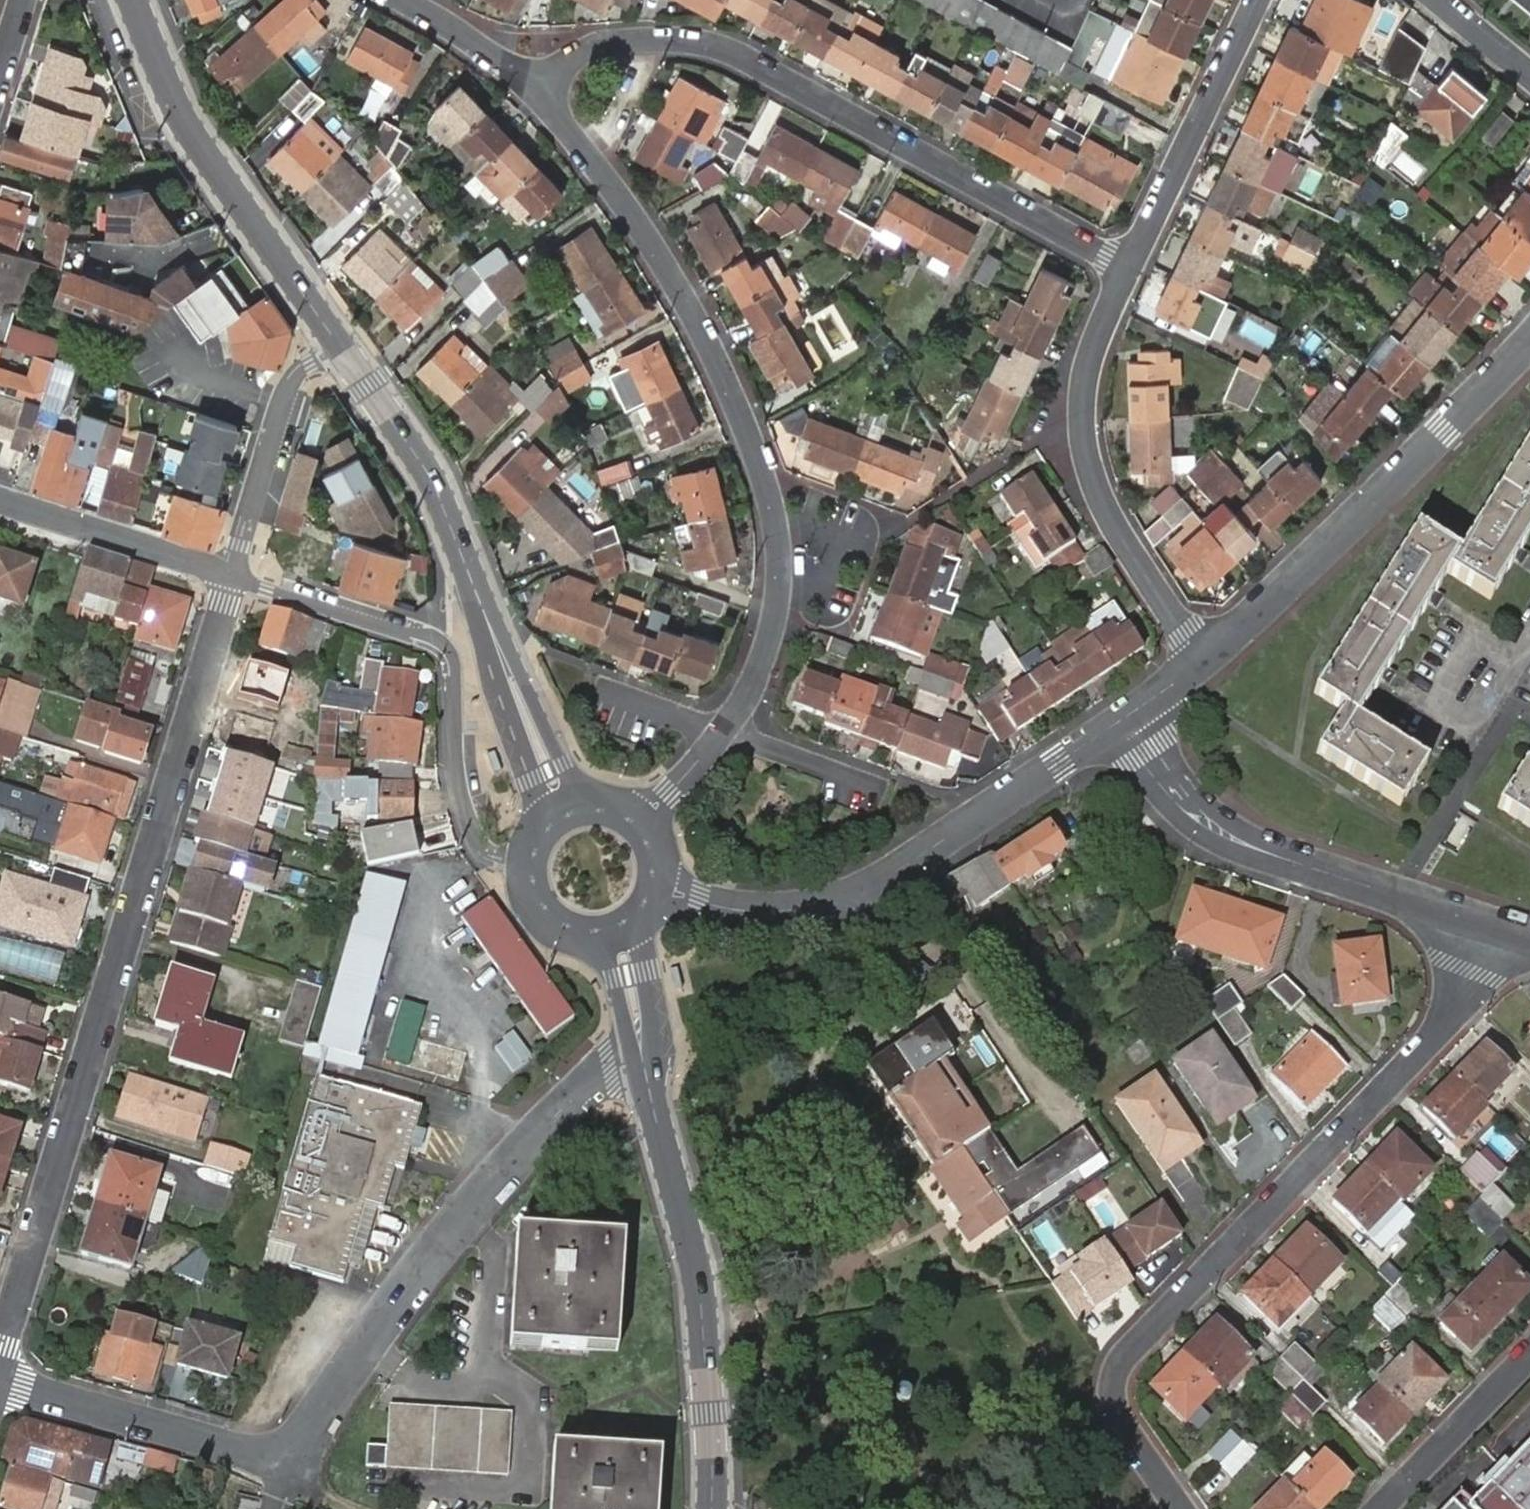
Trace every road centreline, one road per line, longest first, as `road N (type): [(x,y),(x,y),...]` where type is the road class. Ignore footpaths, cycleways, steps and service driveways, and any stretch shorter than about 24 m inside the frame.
road 1 (residential): [(637,826),(758,682),(775,624),(779,554),(758,451),(720,361),(663,263),(538,87)]
road 2 (residential): [(0,1386),(256,1457),(282,1457),(510,1161),(594,1077),(642,1060)]
road 3 (residential): [(0,1353),(233,576)]
road 4 (residential): [(1486,926),(1438,1034),(1127,1350),(1113,1378),(1116,1415),(1182,1508)]
road 5 (residential): [(538,87),(580,49),(634,37),(734,50),(1127,267)]
road 6 (residential): [(652,887),(747,912),(812,907),(850,894),(1124,718)]
road 7 (residential): [(528,858),(492,855),(473,835),(455,768),(444,645),(233,576)]
road 8 (tertiary): [(712,1508),(692,1256),(642,1060)]
road 9 (residential): [(1204,659),(1529,342)]
road 10 (residential): [(1204,659),(1113,521),(1087,458),(1086,378),(1127,267)]
road 11 (residential): [(1124,718),(1187,804),(1242,841),(1486,926)]
road 12 (tertiary): [(338,345),(201,149),(130,0)]
road 13 (tertiary): [(489,628),(439,497),(338,345)]
road 14 (residential): [(1127,267),(1258,0)]
road 15 (residential): [(233,576),(282,405),(300,375),(338,345)]
road 16 (residential): [(0,498),(233,576)]
road 17 (tertiary): [(489,628),(494,684),(536,802),(535,838)]
road 18 (residential): [(1380,1508),(1529,1353)]
road 19 (tertiary): [(596,806),(573,781),(489,628)]
road 20 (residential): [(538,87),(406,0)]
road 21 (tertiary): [(642,1060),(650,1008),(643,907)]
road 22 (tertiary): [(572,931),(612,978),(642,1060)]

